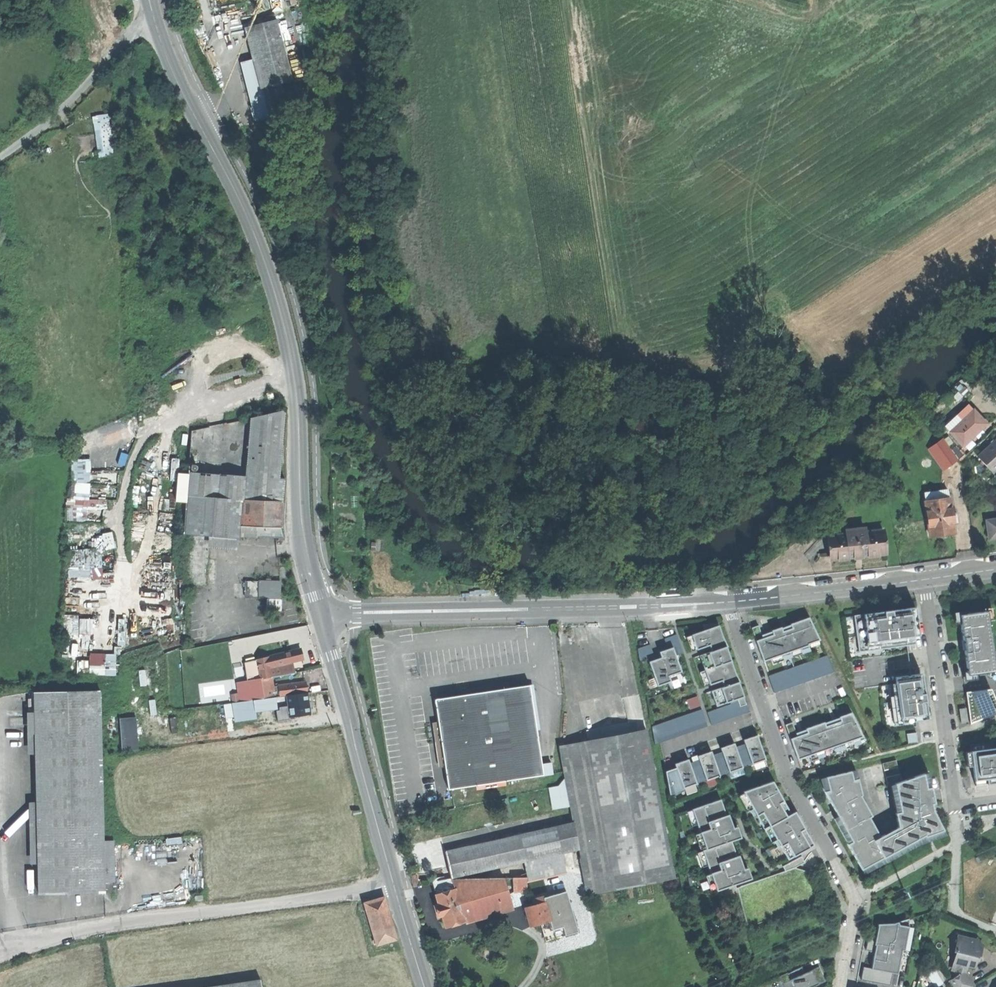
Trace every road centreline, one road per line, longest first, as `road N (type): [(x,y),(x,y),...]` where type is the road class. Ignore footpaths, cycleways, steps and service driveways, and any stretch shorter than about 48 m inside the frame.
road 1 (secondary): [(320,617),(282,319),(254,232),(172,68),(149,0)]
road 2 (residential): [(840,986),(855,903),(787,771),(728,602)]
road 3 (residential): [(320,617),(728,602)]
road 4 (secondary): [(320,617),(425,986)]
road 5 (residential): [(923,580),(955,798),(963,806),(995,801)]
road 6 (track): [(156,24),(129,36),(55,116),(0,156)]
road 7 (residential): [(728,602),(923,580)]

